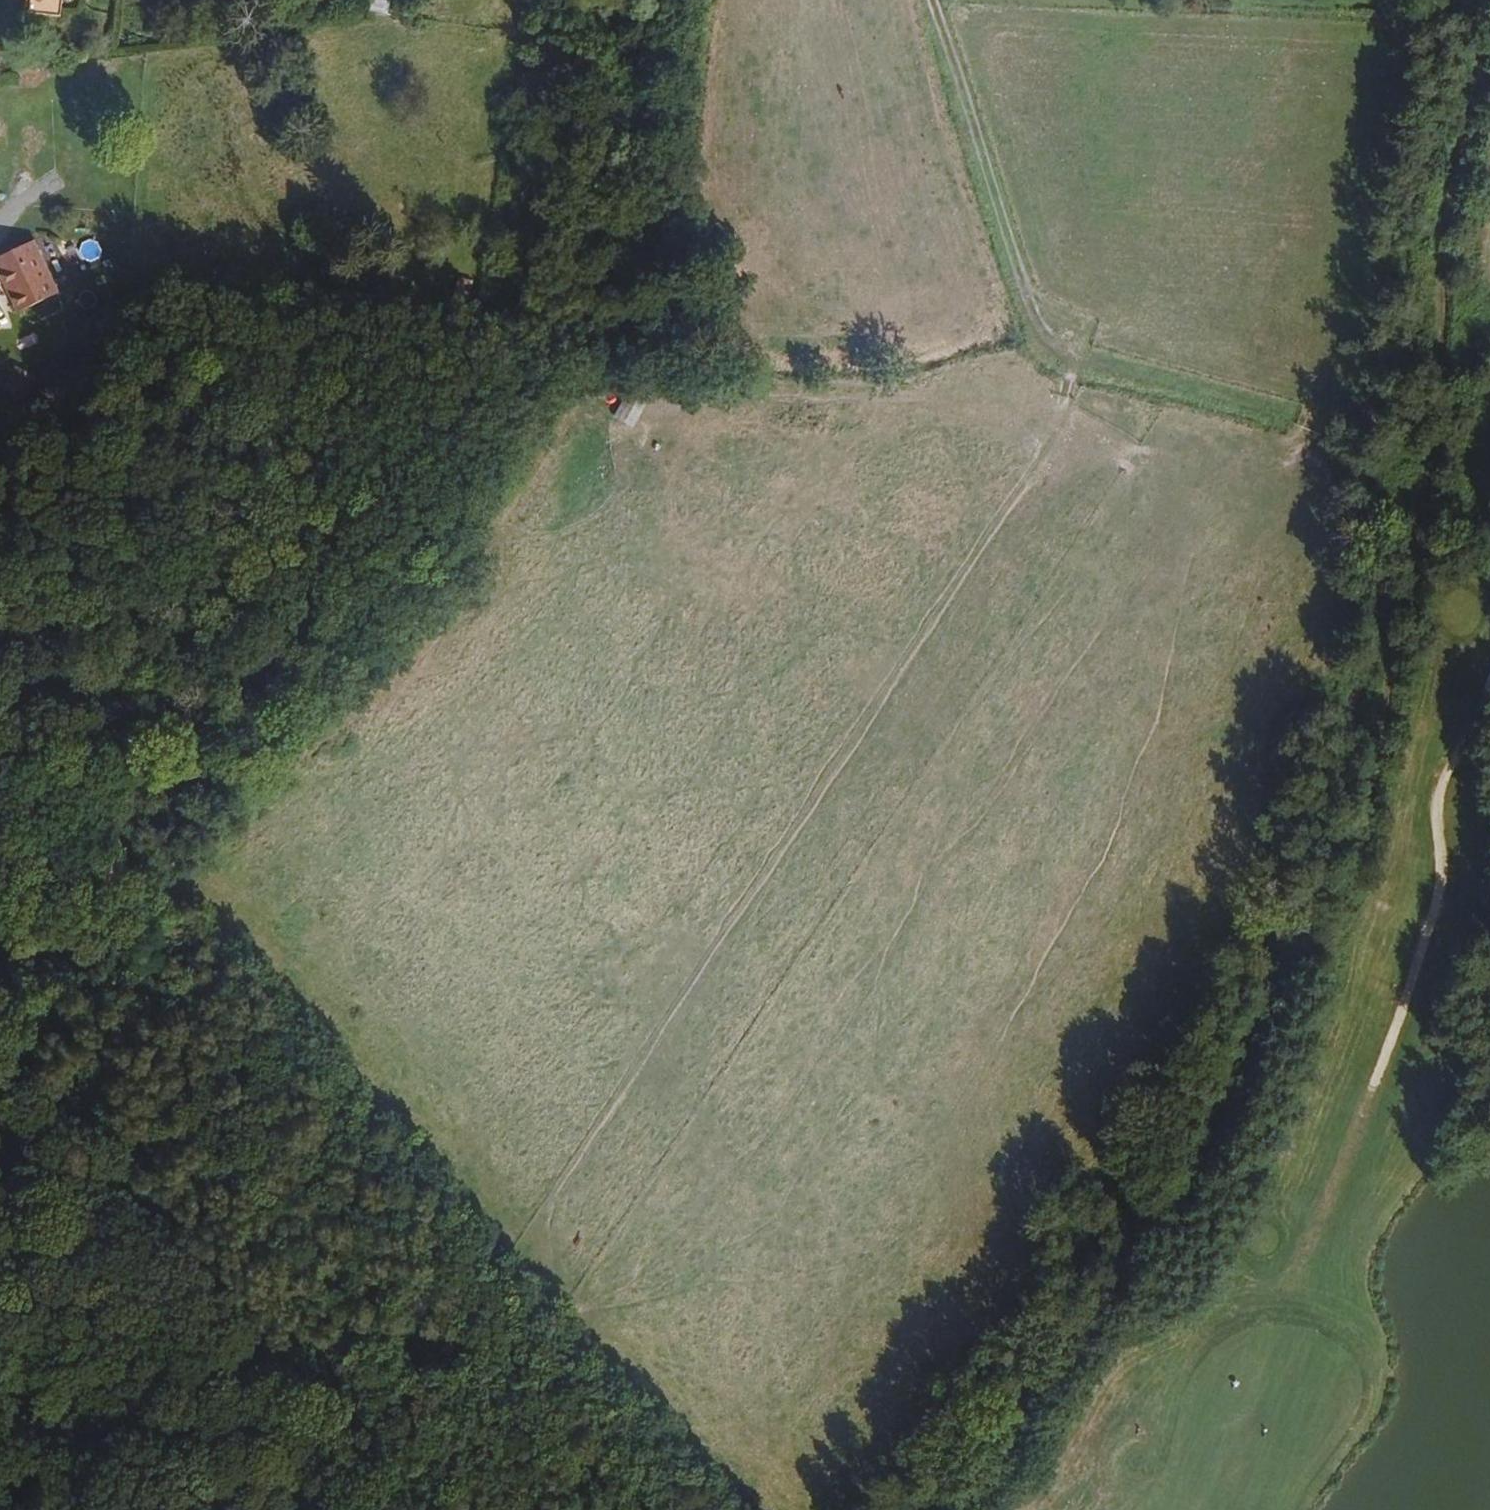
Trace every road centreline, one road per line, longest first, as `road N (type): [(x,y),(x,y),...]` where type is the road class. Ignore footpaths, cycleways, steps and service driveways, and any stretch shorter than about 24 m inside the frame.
road 1 (track): [(1467,0),(1461,71),(1431,190),(1422,437),(1356,803),(1312,915),(1161,1214),(1121,1277),(923,1509)]
road 2 (track): [(919,0),(1032,347),(1316,414)]

